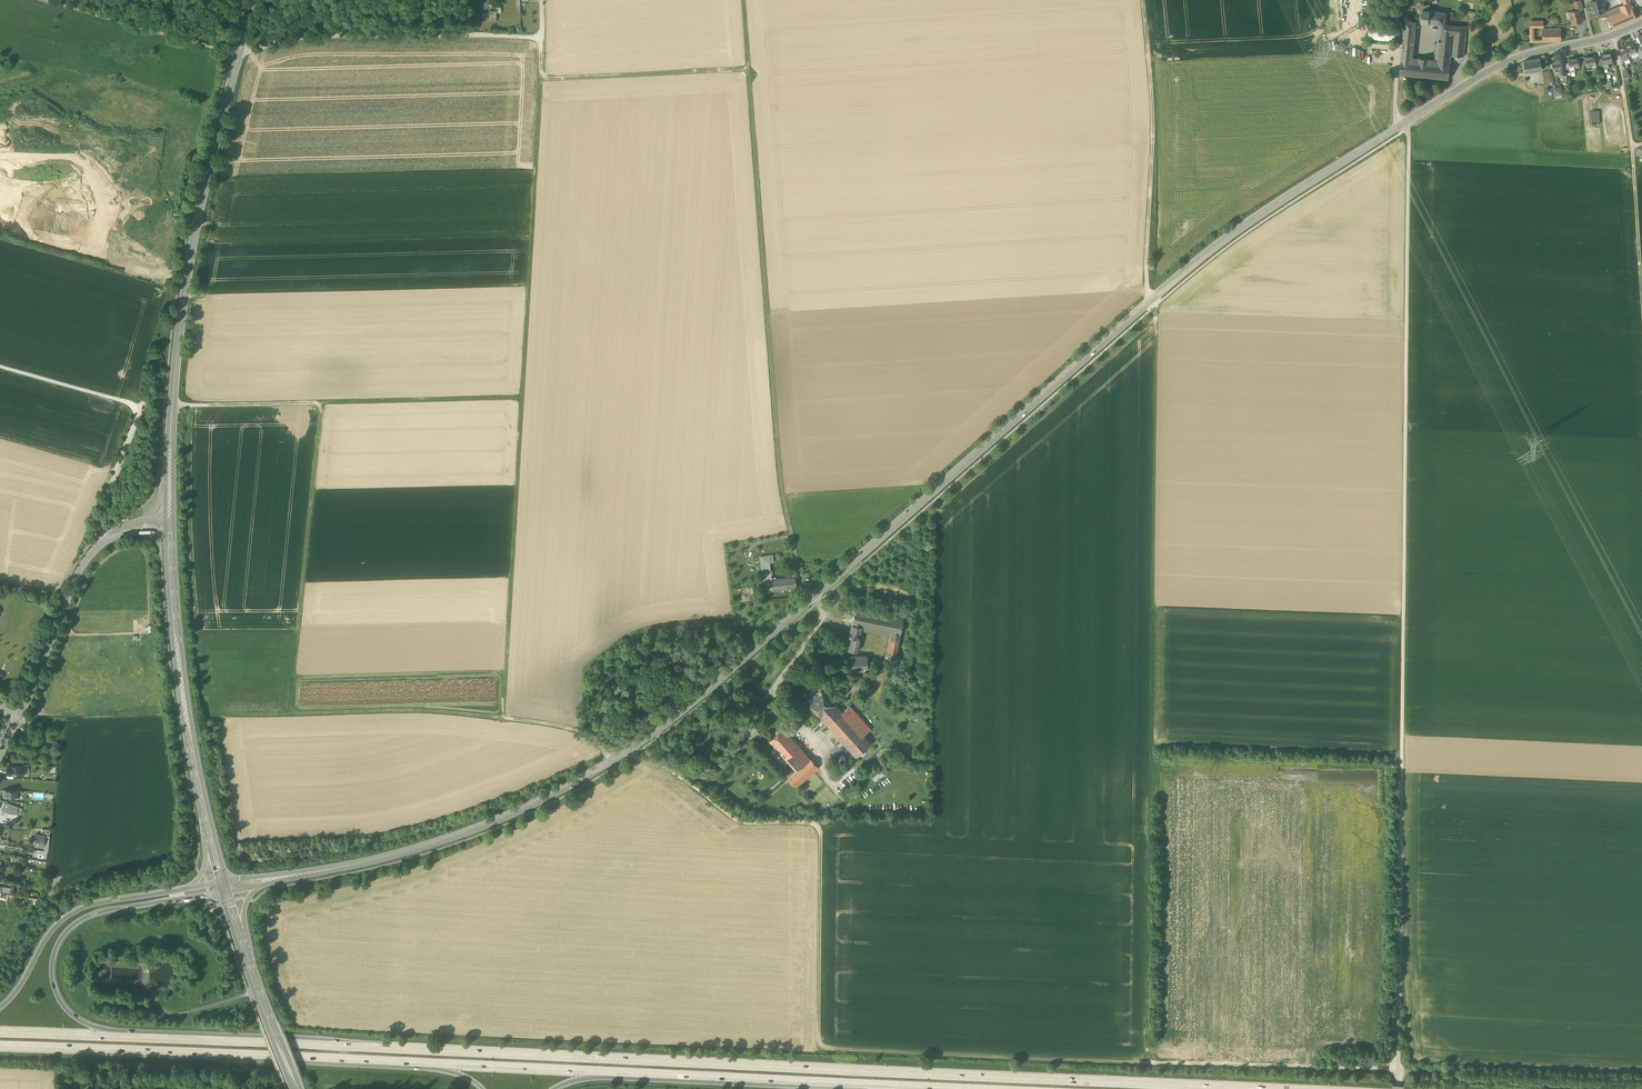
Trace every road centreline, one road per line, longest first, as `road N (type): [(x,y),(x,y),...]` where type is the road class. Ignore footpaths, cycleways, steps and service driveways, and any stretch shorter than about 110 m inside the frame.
road 1 (secondary): [(346,866),(476,828),(629,748),(742,660),(1188,268),(1400,125)]
road 2 (motorway): [(1251,1088),(224,1041)]
road 3 (track): [(629,748),(740,822),(818,826),(820,1045),(830,1049),(1398,1069)]
road 4 (unclassified): [(1400,125),(1409,139),(1398,1082)]
road 5 (track): [(1150,301),(1147,1065)]
road 6 (track): [(501,719),(542,37)]
road 7 (track): [(812,598),(803,586),(779,470),(743,0)]
road 8 (track): [(611,760),(592,738),(540,723),(419,711),(210,715)]
road 9 (motorway): [(224,1041),(92,1027),(61,1003),(52,966),(58,942),(85,917),(222,891)]
road 10 (secondary): [(227,880),(194,735),(174,527)]
road 11 (secondary): [(239,54),(197,224),(172,404)]
road 12 (track): [(172,404),(521,398)]
road 13 (motorway): [(344,1059),(692,1075)]
road 14 (motorway): [(0,1047),(344,1059)]
road 15 (residential): [(239,54),(323,36),(542,37),(541,0)]
road 16 (track): [(289,714),(322,403)]
road 17 (secondary): [(166,531),(174,639),(207,837)]
road 18 (track): [(1150,301),(1154,129),(1144,0)]
road 19 (track): [(108,538),(103,507),(142,406),(0,366)]
road 20 (motorway): [(692,1075),(962,1088)]
road 21 (secondary): [(1400,125),(1509,62),(1615,35)]
road 22 (motorway): [(183,888),(71,913),(0,1009)]
road 23 (motorway): [(224,1041),(0,1034)]
road 24 (track): [(748,69),(540,80)]
road 25 (residential): [(20,716),(78,573),(108,538)]
road 26 (track): [(239,54),(48,0)]
road 27 (track): [(1641,144),(1632,147),(1641,299)]
road 28 (track): [(1400,125),(1398,51),(1355,36),(1352,0)]
road 29 (motorway): [(344,1059),(455,1073),(482,1088)]
road 30 (motorway): [(554,1088),(594,1078),(692,1075)]
road 31 (secondary): [(174,527),(172,404)]
road 32 (secondary): [(346,866),(227,880)]

